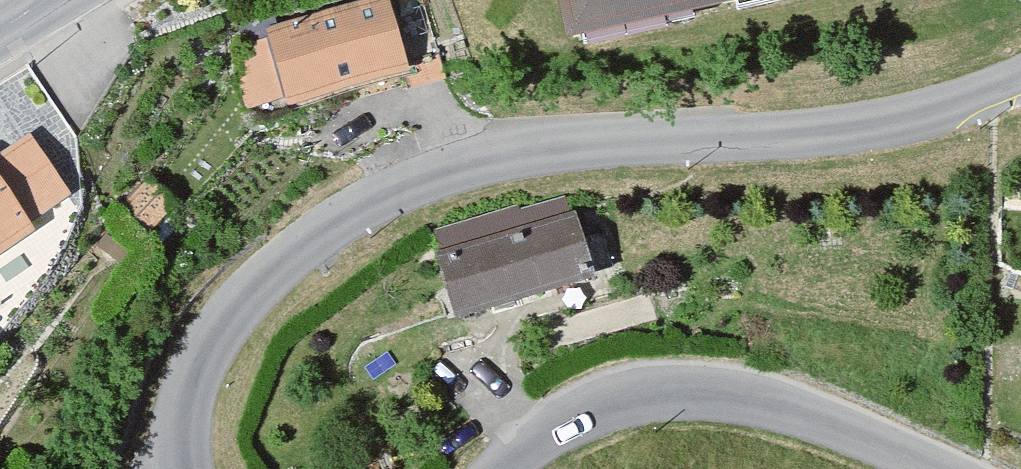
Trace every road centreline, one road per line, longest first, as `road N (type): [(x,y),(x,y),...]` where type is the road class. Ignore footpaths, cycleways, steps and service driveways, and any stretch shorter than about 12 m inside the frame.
road 1 (tertiary): [(181,468),(179,429),(191,377),(225,321),(311,239),(393,191),(502,156),(565,146),(893,120),(1020,76)]
road 2 (tertiary): [(937,468),(796,412),(680,391),(575,415),(499,468)]

